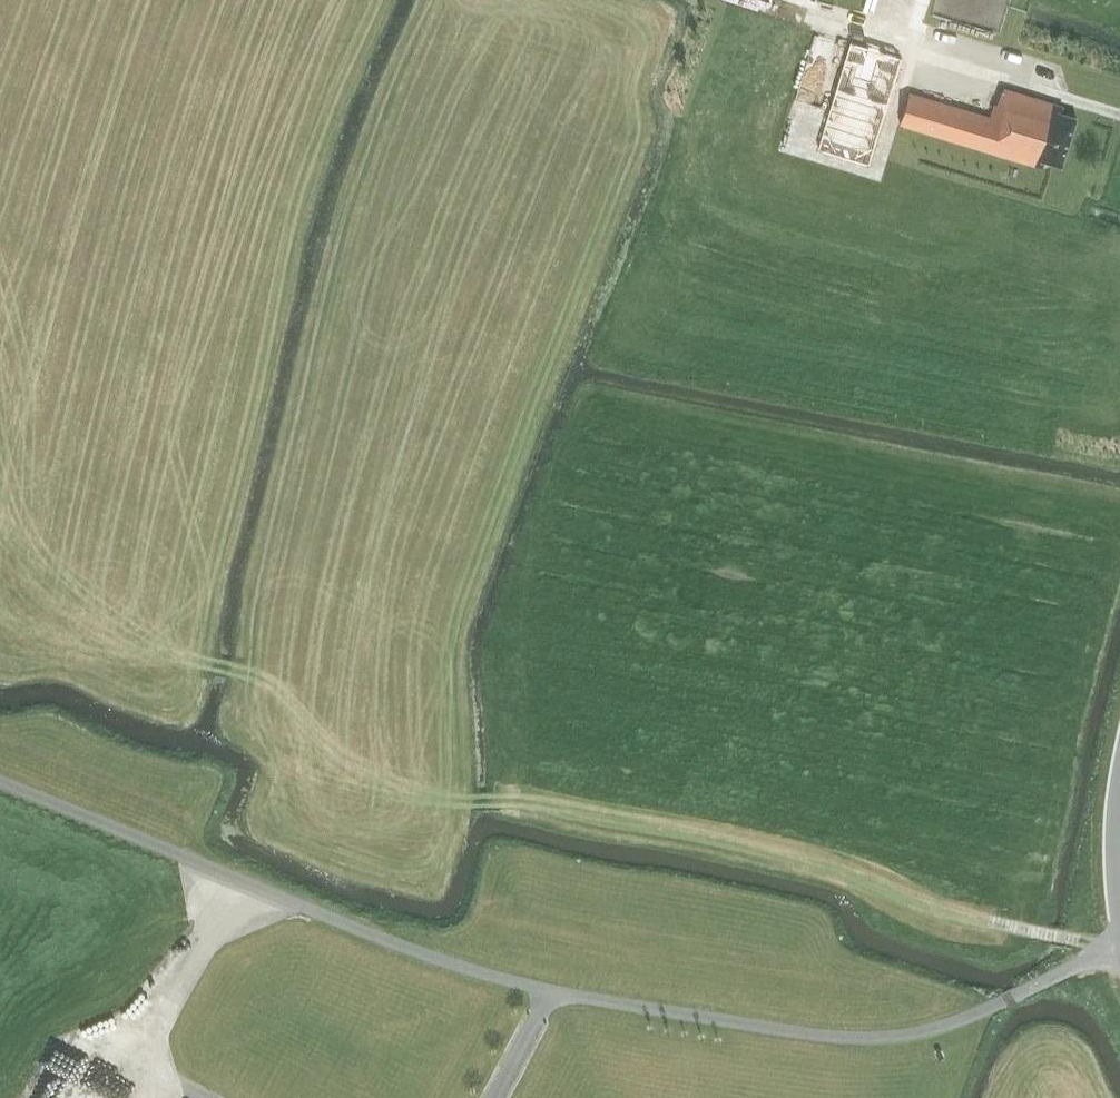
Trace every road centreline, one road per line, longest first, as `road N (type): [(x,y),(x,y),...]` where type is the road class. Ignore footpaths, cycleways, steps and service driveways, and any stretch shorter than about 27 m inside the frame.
road 1 (unclassified): [(1119,946),(934,1029),(885,1038),(800,1034),(473,970),(0,780)]
road 2 (tertiary): [(1119,912),(1119,780)]

